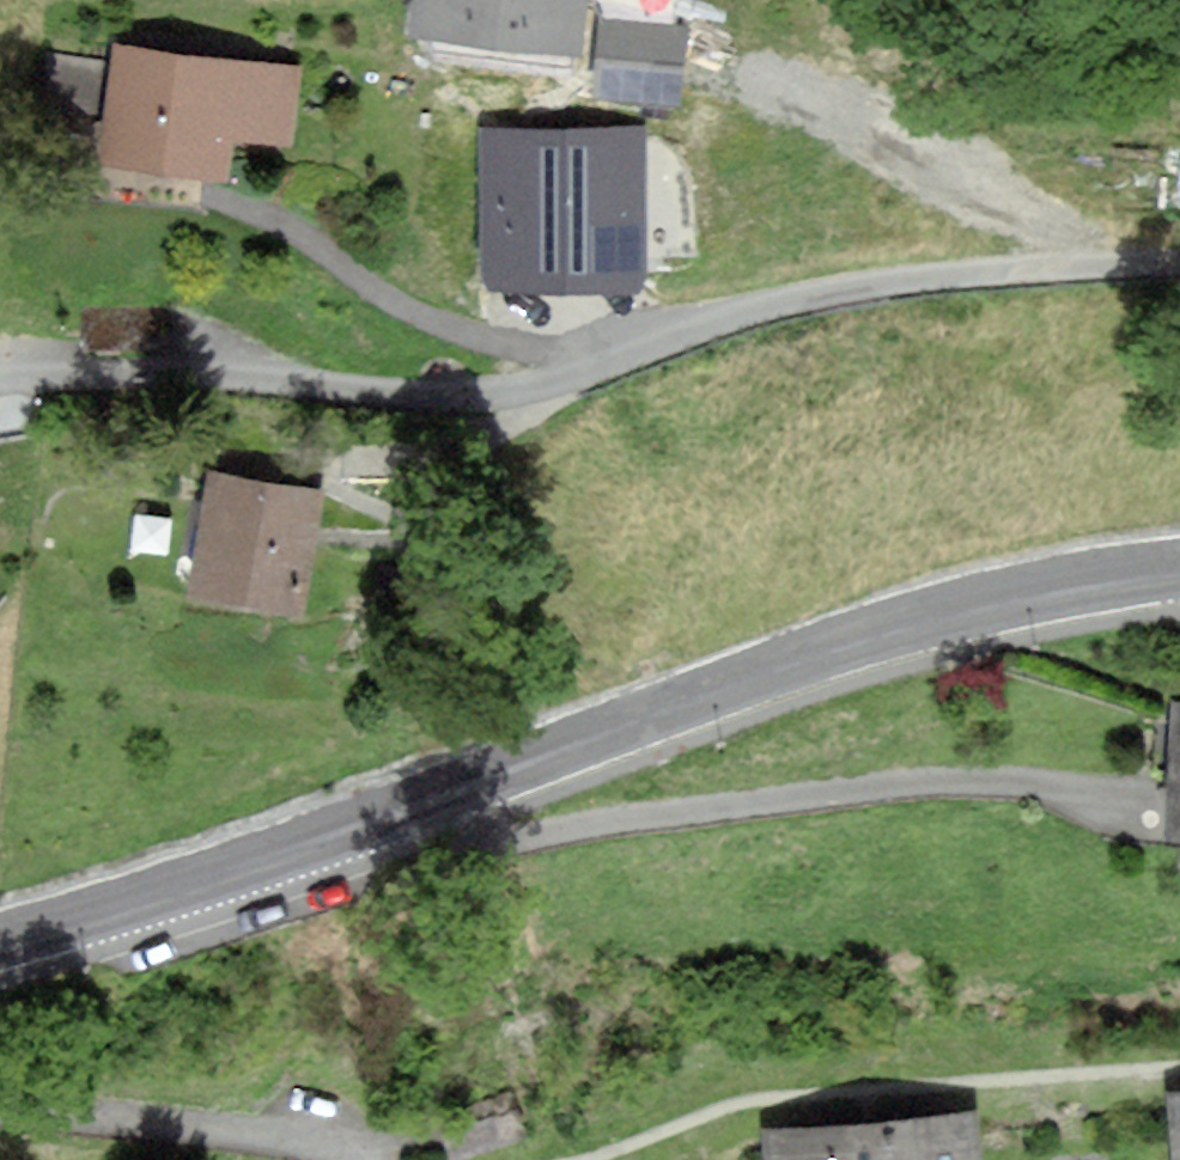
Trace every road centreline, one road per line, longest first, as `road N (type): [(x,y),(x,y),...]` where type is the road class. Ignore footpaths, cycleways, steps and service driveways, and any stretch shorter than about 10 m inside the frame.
road 1 (secondary): [(1179,567),(1023,594),(885,630),(408,805),(0,940)]
road 2 (residential): [(1179,261),(871,283),(729,318),(544,392),(460,397),(168,375),(0,376)]
road 3 (track): [(408,805),(439,840),(482,842),(927,783),(1016,781),(1094,806)]
road 4 (track): [(601,364),(440,327),(292,236),(230,211)]

